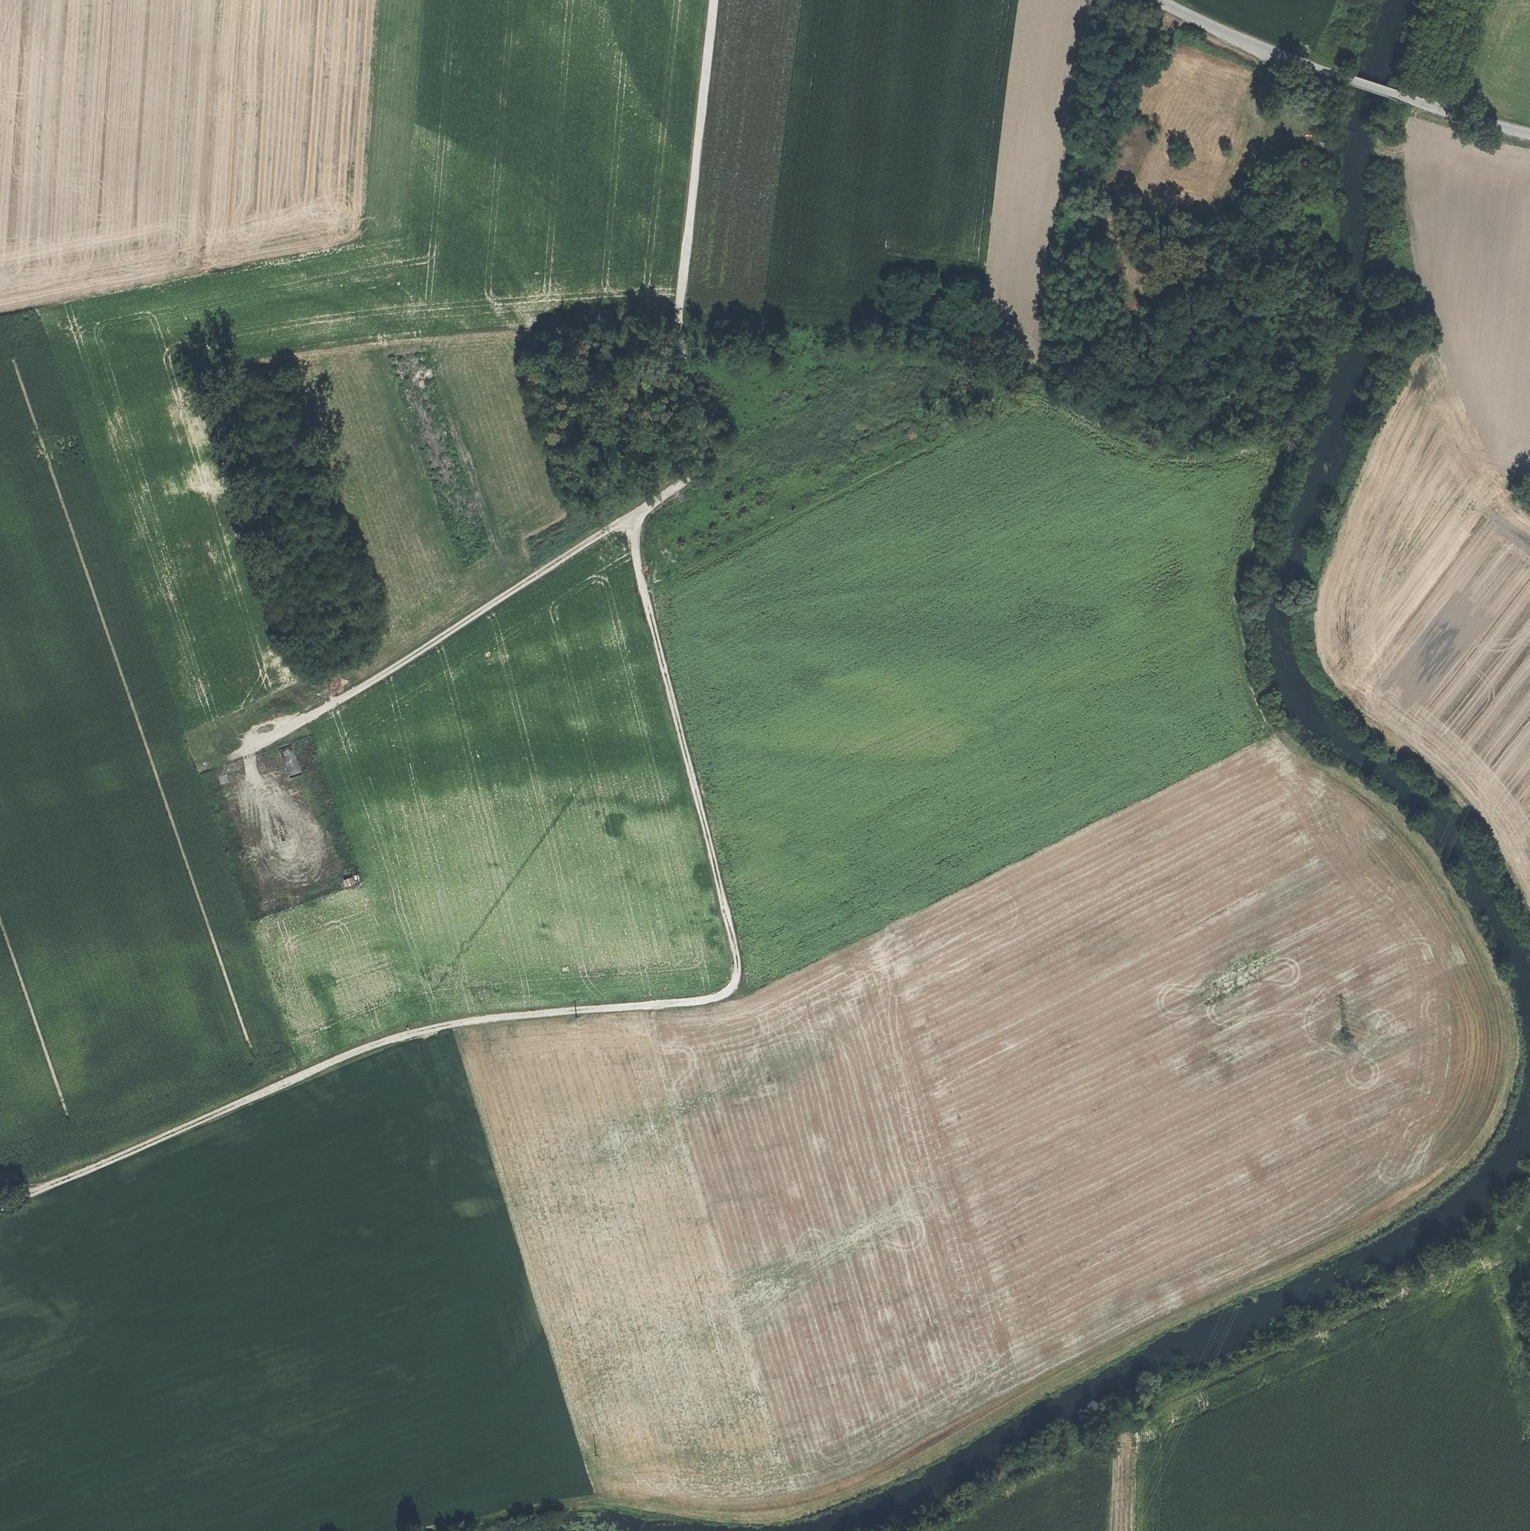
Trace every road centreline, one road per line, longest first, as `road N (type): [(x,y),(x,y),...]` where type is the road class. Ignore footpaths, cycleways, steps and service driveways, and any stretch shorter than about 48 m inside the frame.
road 1 (track): [(252,746),(439,640),(709,461),(681,312),(713,0)]
road 2 (track): [(0,1204),(386,1038),(538,1014),(709,1002),(740,974)]
road 3 (track): [(627,518),(740,974)]
road 4 (tertiary): [(1161,0),(1338,75),(1529,134)]

